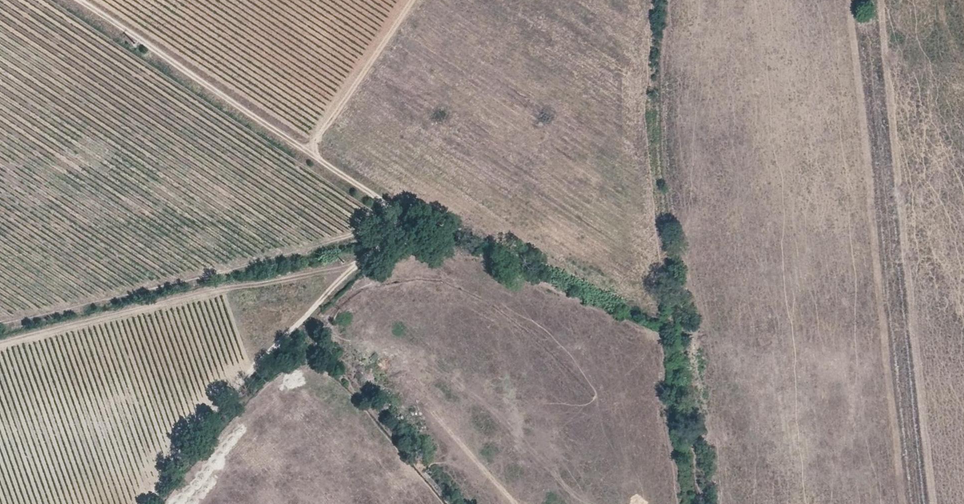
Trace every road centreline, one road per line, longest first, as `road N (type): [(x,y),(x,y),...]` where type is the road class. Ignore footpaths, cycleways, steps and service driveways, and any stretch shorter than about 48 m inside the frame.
road 1 (track): [(140,503),(221,388),(369,247),(381,224)]
road 2 (track): [(316,157),(76,0)]
road 3 (track): [(316,157),(315,136),(345,79),(404,0)]

